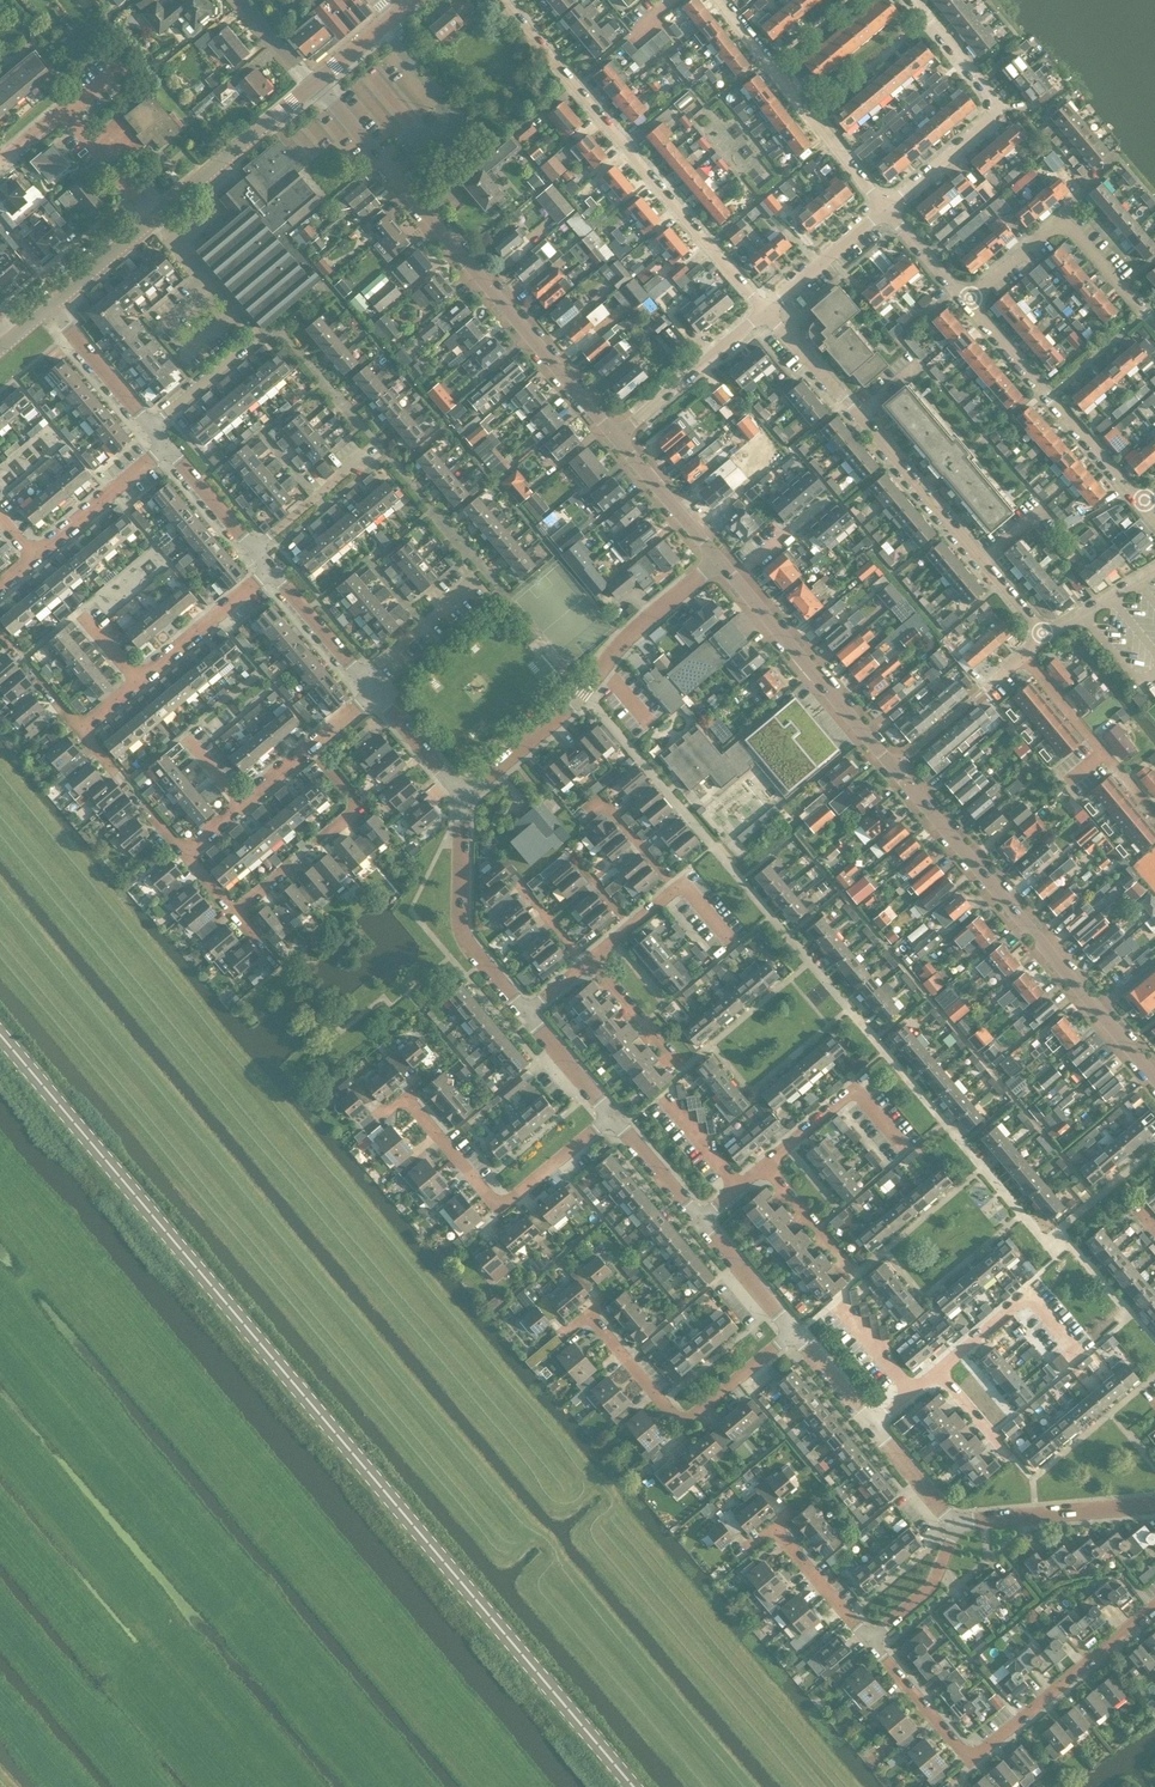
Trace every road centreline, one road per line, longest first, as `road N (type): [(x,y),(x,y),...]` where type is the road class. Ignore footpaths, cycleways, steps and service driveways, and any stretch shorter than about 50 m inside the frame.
road 1 (secondary): [(633,1786),(0,1033)]
road 2 (tertiary): [(1154,1079),(718,561)]
road 3 (tertiary): [(616,439),(315,84)]
road 4 (residential): [(1047,635),(767,311)]
road 5 (residential): [(767,311),(500,0)]
road 6 (residential): [(462,796),(586,692),(623,642),(718,561)]
road 7 (residential): [(589,1315),(682,1426),(791,1332)]
road 8 (residential): [(405,1095),(497,1204),(609,1115)]
road 9 (residential): [(887,207),(996,111),(914,0)]
road 10 (residential): [(1141,504),(966,301)]
road 11 (residential): [(887,207),(717,0)]
road 12 (residential): [(81,728),(272,569)]
road 13 (residential): [(525,1016),(460,939),(455,859),(462,796)]
road 14 (residential): [(968,1757),(1154,1606)]
road 15 (residential): [(0,587),(169,446)]
road 16 (tertiary): [(153,216),(315,84)]
road 17 (residential): [(1154,817),(1023,656)]
road 18 (residential): [(937,1370),(1027,1294),(1082,1358)]
road 19 (residential): [(766,1165),(856,1090),(908,1152)]
road 20 (residential): [(616,439),(767,311)]
road 21 (residential): [(1154,1502),(958,1522)]
road 22 (residential): [(182,851),(312,742)]
road 23 (residential): [(255,550),(379,447)]
road 24 (residential): [(153,427),(50,304)]
road 25 (tertiary): [(718,561),(616,439)]
road 26 (residential): [(767,311),(887,207)]
road 27 (residential): [(363,680),(482,580)]
road 28 (residential): [(866,1643),(930,1584),(958,1522)]
road 29 (residential): [(968,1757),(866,1643)]
road 30 (residential): [(866,1643),(769,1530)]
road 31 (residential): [(685,1073),(593,960)]
road 32 (residential): [(791,1332),(699,1220)]
road 33 (residential): [(363,680),(272,569)]
road 34 (residential): [(858,1275),(766,1165)]
road 35 (residential): [(1154,324),(1063,218)]
road 36 (residential): [(153,216),(64,110)]
road 37 (residential): [(462,796),(372,691)]
road 38 (residential): [(699,1220),(609,1115)]
road 39 (residential): [(311,845),(356,803),(312,742)]
road 40 (tertiary): [(50,304),(153,216)]
road 41 (residential): [(255,550),(169,446)]
road 42 (residential): [(678,888),(605,801),(591,813)]
road 43 (tertiary): [(315,84),(416,0)]
road 44 (residential): [(609,1115),(525,1016)]
road 45 (residential): [(958,1522),(871,1426)]
road 46 (residential): [(153,427),(253,345)]
road 47 (residential): [(966,301),(1063,218)]
road 48 (residential): [(1047,635),(1154,568)]
road 49 (residential): [(871,1426),(791,1332)]
road 50 (residential): [(966,301),(887,207)]
road 51 (residential): [(737,1188),(660,1095)]
road 52 (residential): [(832,1301),(911,1392)]

